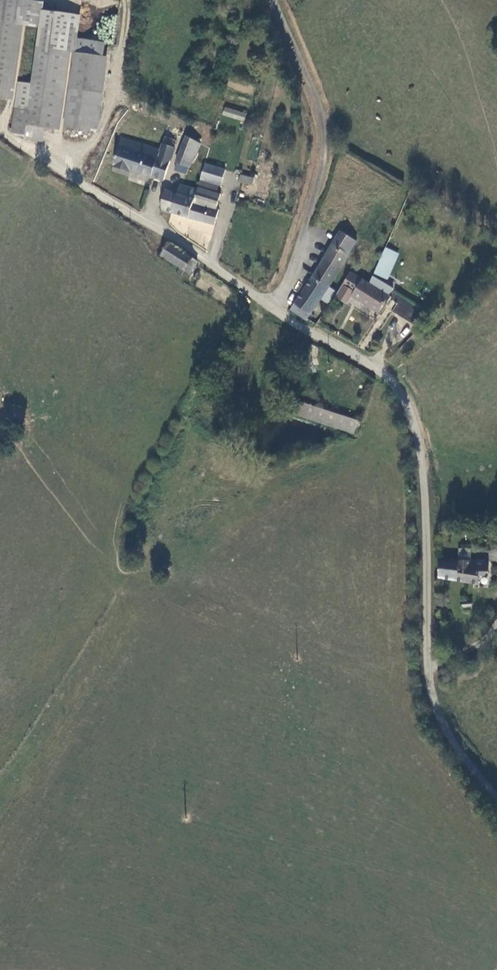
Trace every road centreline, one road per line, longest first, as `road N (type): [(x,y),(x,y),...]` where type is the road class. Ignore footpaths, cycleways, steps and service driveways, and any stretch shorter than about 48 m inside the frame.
road 1 (unclassified): [(496,797),(432,703),(429,543),(421,434),(411,407),(375,368),(273,310)]
road 2 (unclassified): [(273,310),(313,211),(326,134),(271,0)]
road 3 (unclassified): [(273,310),(60,169)]

